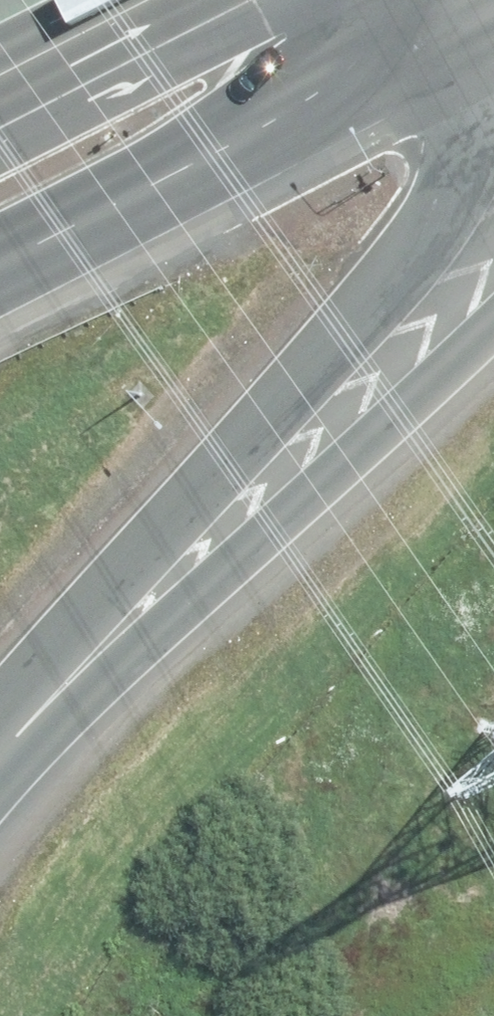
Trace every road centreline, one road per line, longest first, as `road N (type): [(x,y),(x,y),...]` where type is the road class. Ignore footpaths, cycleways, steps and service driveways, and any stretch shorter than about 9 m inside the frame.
road 1 (motorway): [(456,201),(323,590),(241,909),(236,1015)]
road 2 (motorway): [(456,201),(0,750)]
road 3 (motorway): [(493,321),(0,762)]
road 4 (trunk): [(474,28),(0,266)]
road 5 (trunk): [(0,81),(158,0)]
road 6 (motorway): [(474,28),(472,146),(456,201)]

